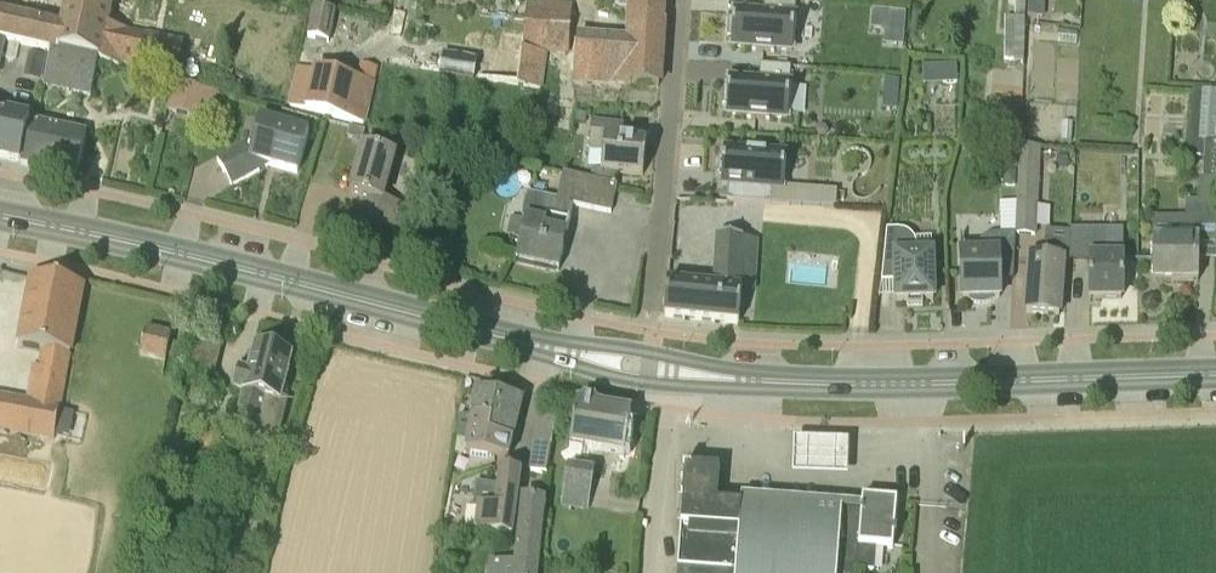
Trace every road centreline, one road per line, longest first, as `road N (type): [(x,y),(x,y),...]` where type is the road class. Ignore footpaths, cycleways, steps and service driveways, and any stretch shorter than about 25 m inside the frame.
road 1 (secondary): [(1215,374),(828,383),(648,368),(145,244),(0,216)]
road 2 (residential): [(650,298),(679,0)]

